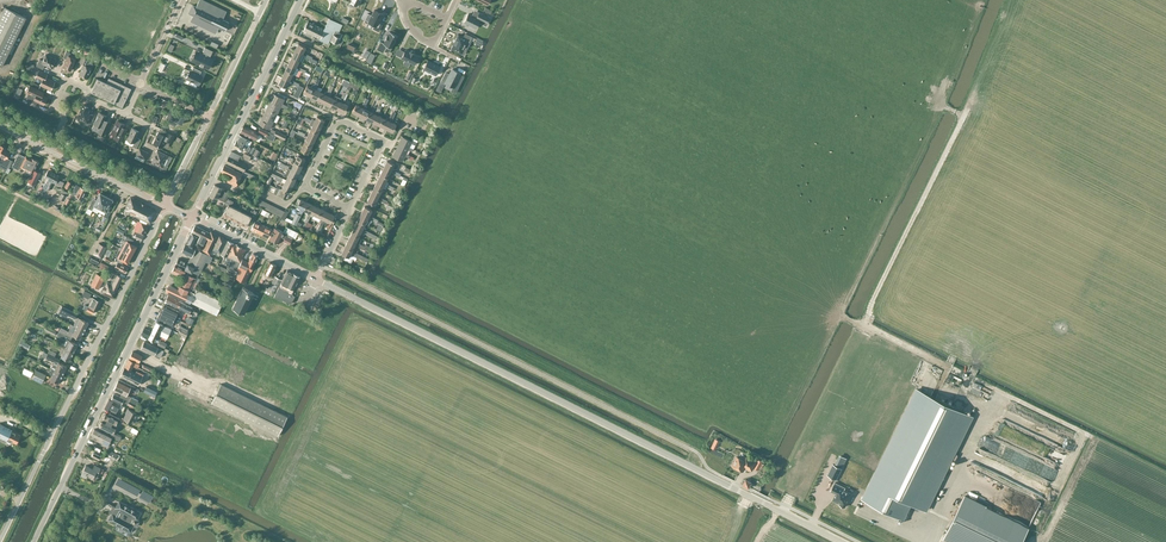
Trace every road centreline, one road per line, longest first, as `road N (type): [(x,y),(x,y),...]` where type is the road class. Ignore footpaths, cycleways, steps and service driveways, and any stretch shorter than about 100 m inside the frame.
road 1 (tertiary): [(839,541),(315,279)]
road 2 (tertiary): [(192,218),(34,541)]
road 3 (track): [(843,317),(1003,394),(929,541)]
road 4 (residential): [(38,465),(164,205)]
road 5 (track): [(851,348),(964,116),(957,112)]
road 6 (tertiary): [(192,218),(301,0)]
road 7 (residential): [(381,142),(347,123),(334,125),(304,187),(347,208)]
road 8 (tertiary): [(315,279),(192,218)]
road 9 (tertiary): [(164,205),(50,150)]

